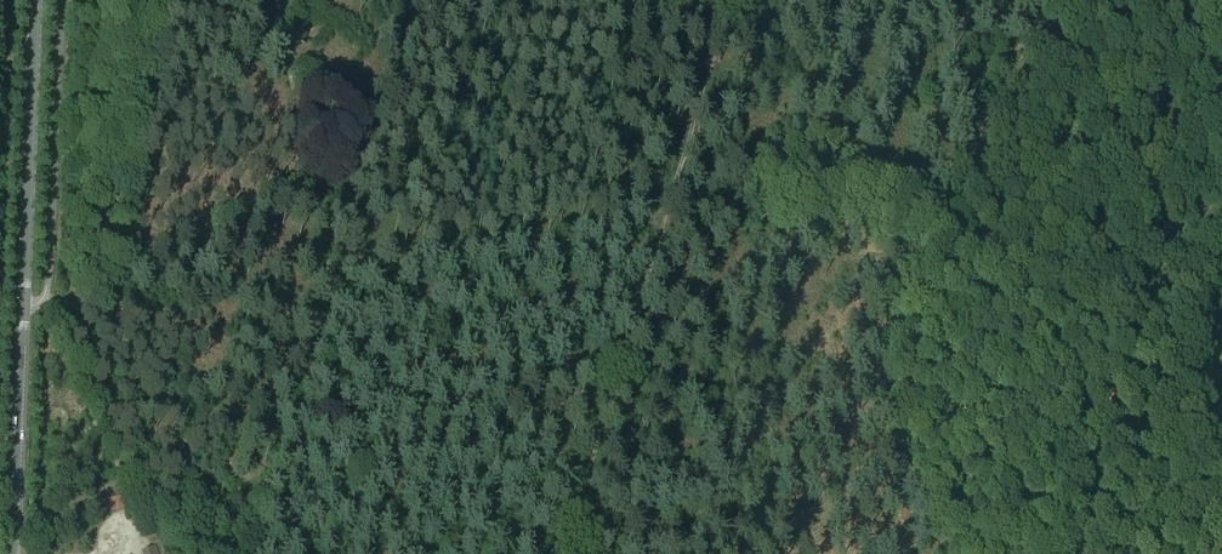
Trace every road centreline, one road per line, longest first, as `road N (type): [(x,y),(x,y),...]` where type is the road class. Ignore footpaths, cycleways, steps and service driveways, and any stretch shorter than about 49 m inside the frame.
road 1 (track): [(665,215),(361,288),(328,304),(322,199),(289,70),(284,0)]
road 2 (tertiary): [(12,553),(37,0)]
road 3 (track): [(932,230),(887,307),(879,376),(950,553)]
road 4 (track): [(146,0),(93,305)]
road 5 (track): [(1204,335),(932,230)]
road 6 (track): [(1061,0),(932,230)]
road 7 (track): [(932,230),(686,149)]
road 8 (track): [(328,304),(266,450),(257,504)]
road 9 (track): [(1221,325),(1204,335),(1194,401),(1202,451),(1221,487)]

